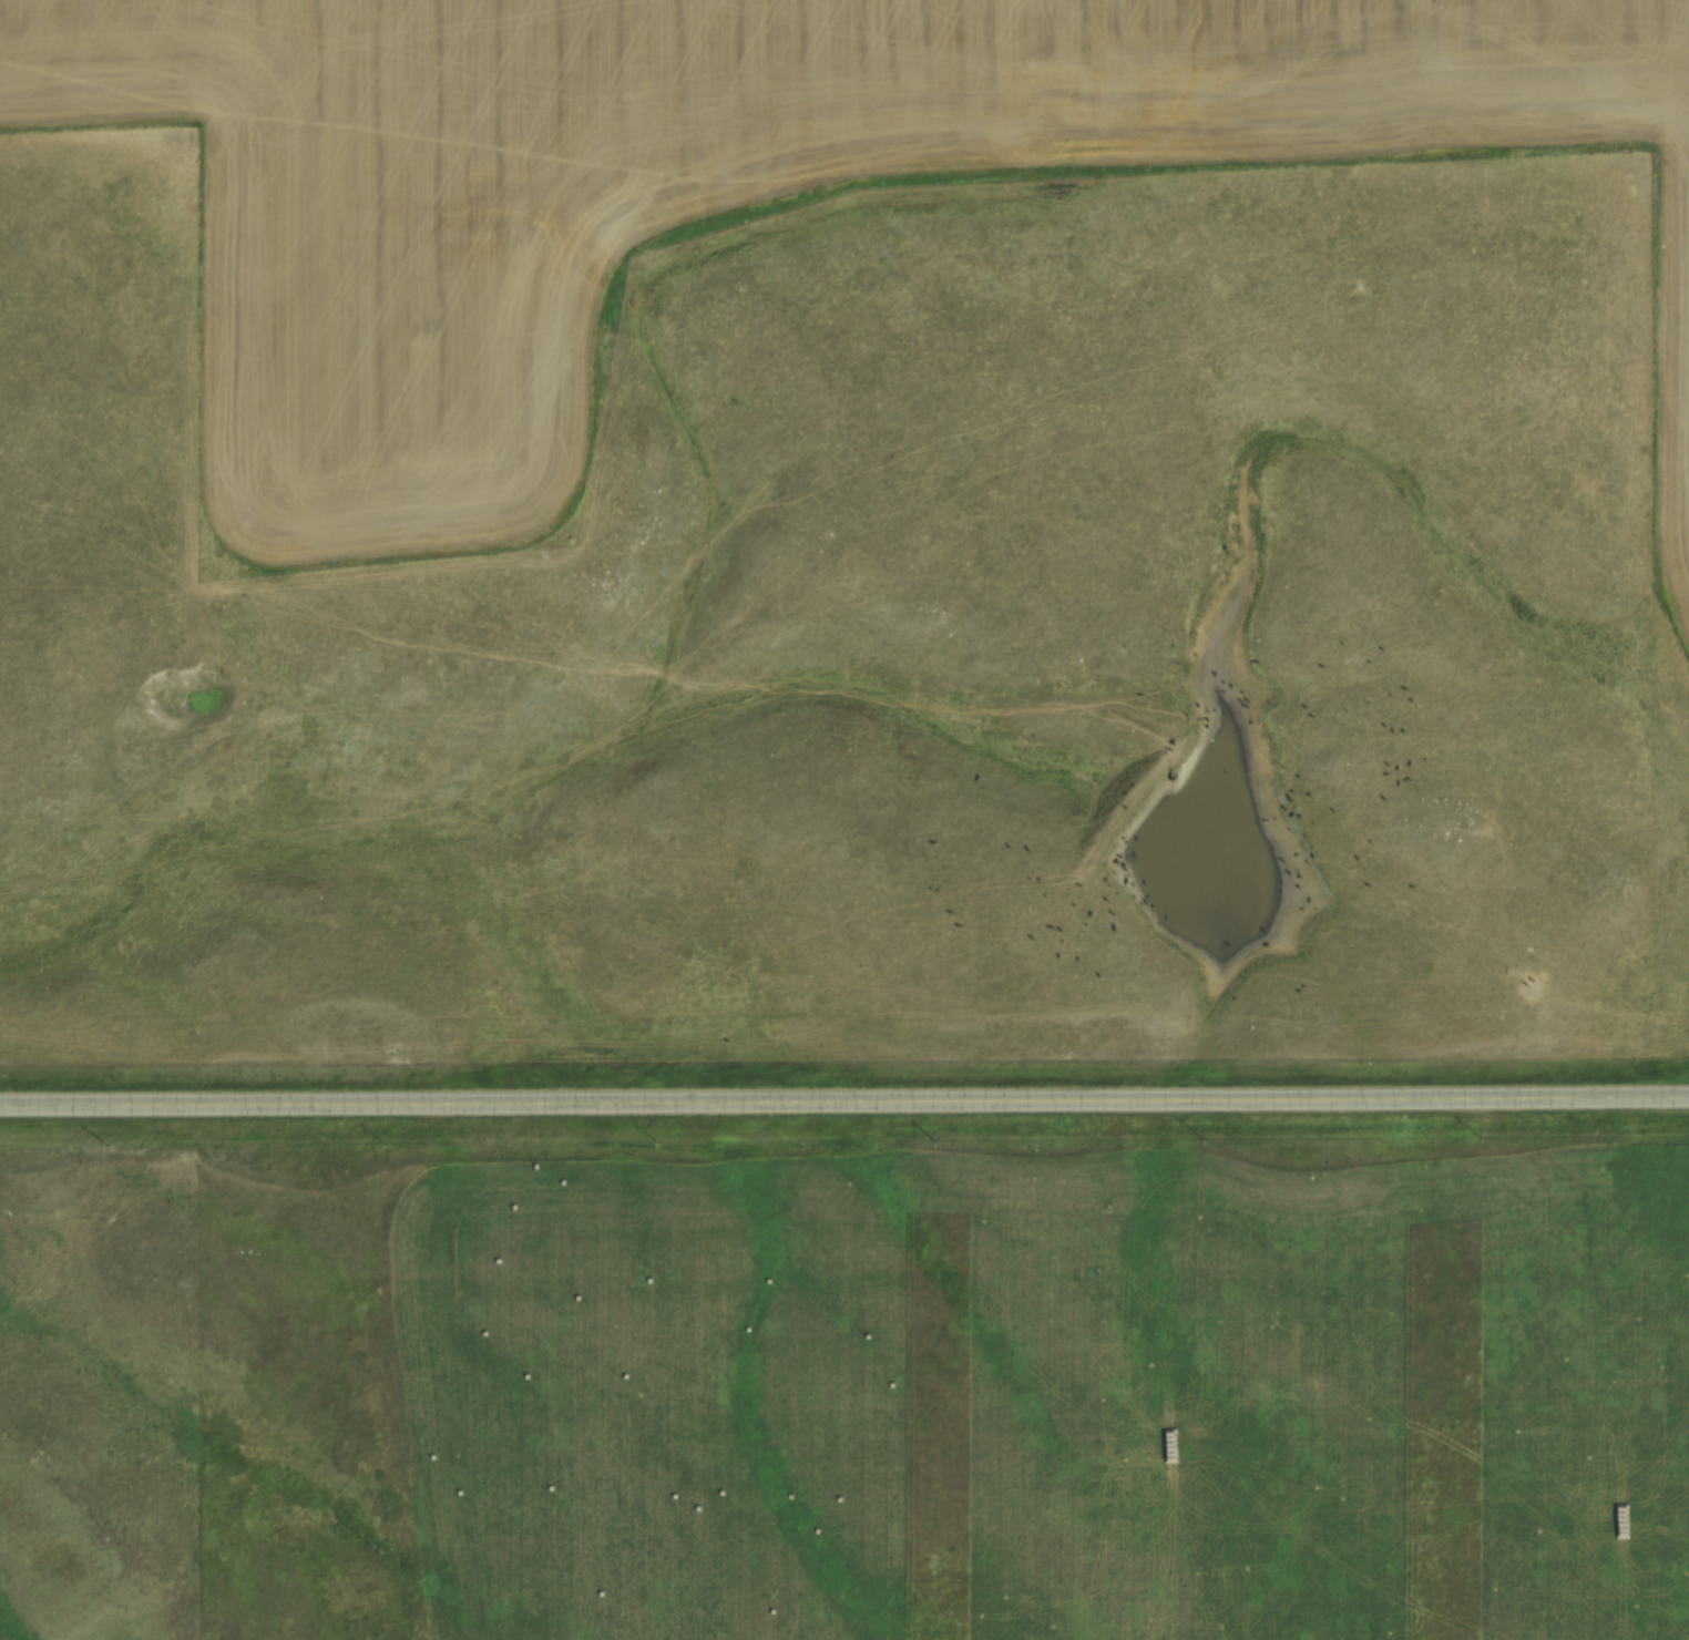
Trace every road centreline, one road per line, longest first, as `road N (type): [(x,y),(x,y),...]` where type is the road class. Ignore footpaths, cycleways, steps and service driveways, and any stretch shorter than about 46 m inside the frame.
road 1 (tertiary): [(0,1101),(1688,1092)]

